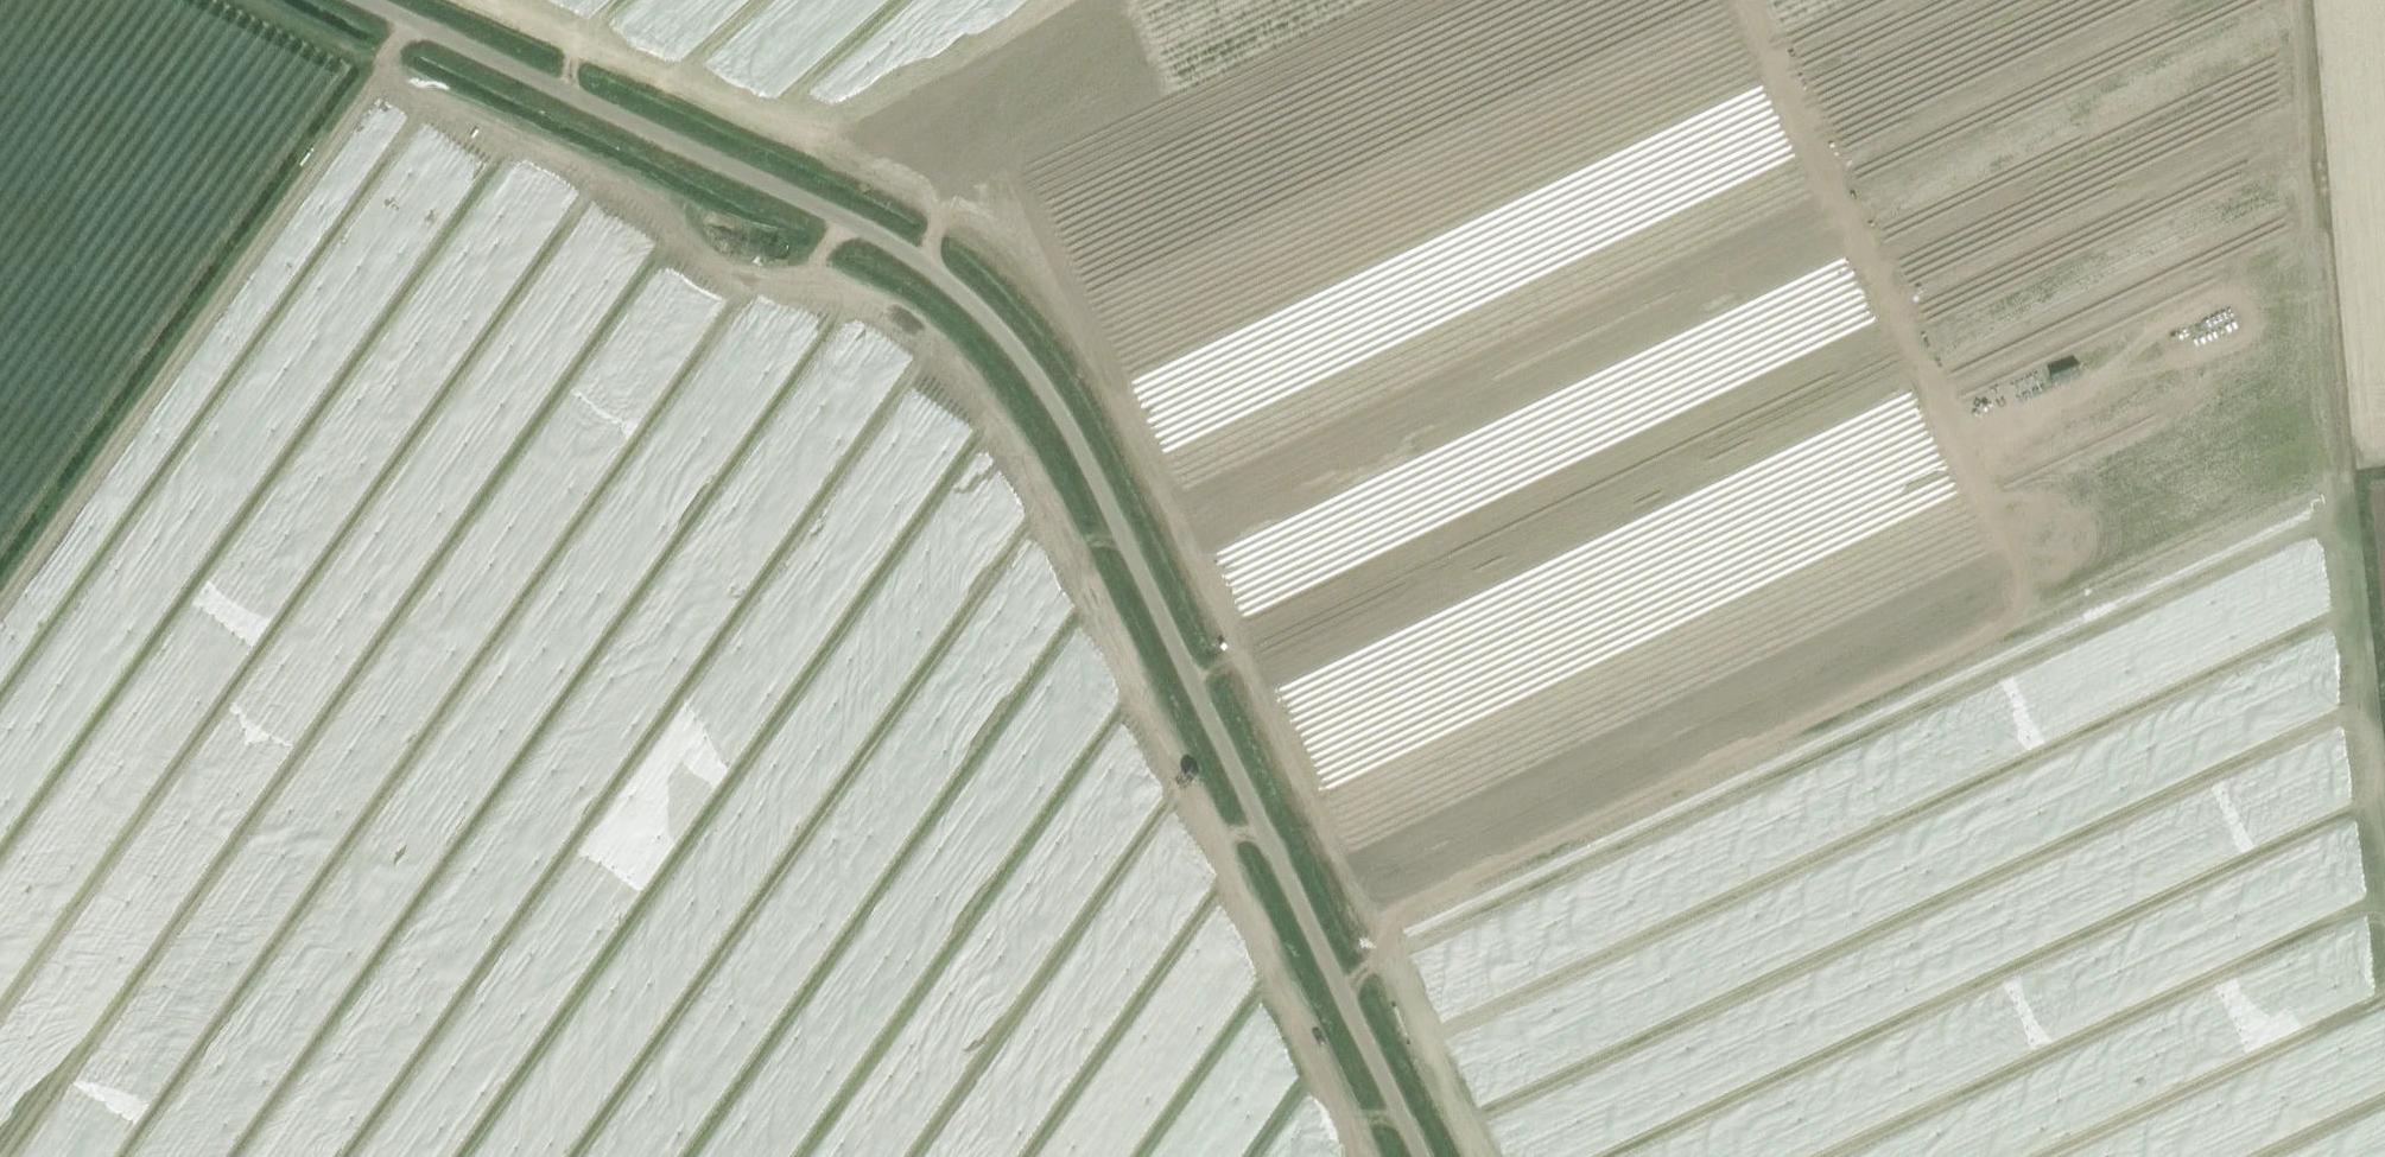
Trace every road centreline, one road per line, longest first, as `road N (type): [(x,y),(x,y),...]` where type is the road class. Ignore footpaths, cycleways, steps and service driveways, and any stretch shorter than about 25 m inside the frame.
road 1 (unclassified): [(1424,1156),(1071,425),(971,298),(925,259),(370,0)]
road 2 (track): [(410,19),(317,176),(0,608)]

